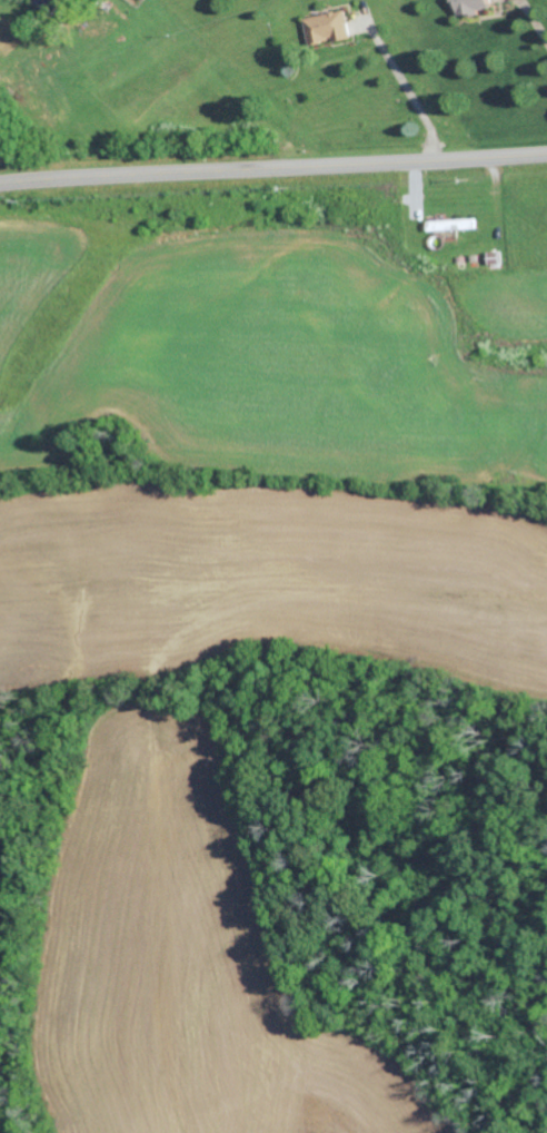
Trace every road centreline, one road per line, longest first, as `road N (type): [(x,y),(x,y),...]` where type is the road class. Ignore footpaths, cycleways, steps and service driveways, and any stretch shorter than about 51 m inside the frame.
road 1 (primary): [(0,186),(546,154)]

